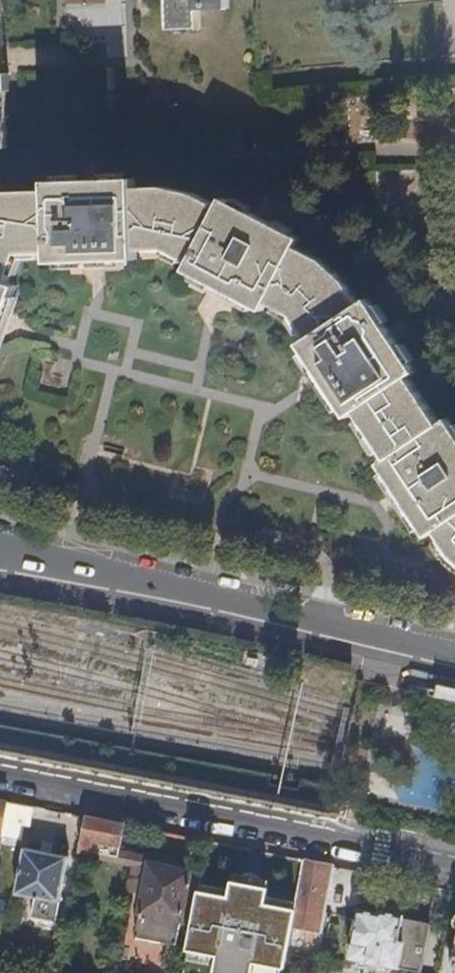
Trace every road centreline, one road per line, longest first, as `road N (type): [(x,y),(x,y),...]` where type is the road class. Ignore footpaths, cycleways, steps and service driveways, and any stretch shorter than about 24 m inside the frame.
road 1 (secondary): [(0,553),(454,655)]
road 2 (residential): [(454,863),(0,774)]

